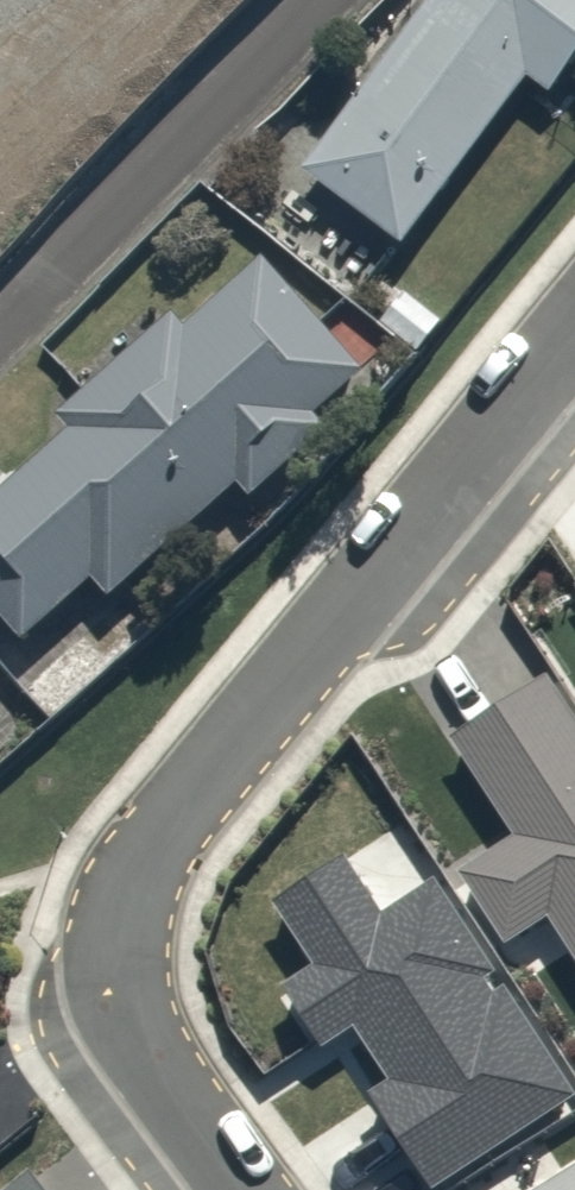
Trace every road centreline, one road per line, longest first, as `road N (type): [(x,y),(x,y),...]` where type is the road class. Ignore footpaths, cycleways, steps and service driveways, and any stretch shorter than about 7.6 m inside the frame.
road 1 (residential): [(245,1189),(133,1031),(120,978),(123,928),(141,870),(260,704),(574,321)]
road 2 (residential): [(0,358),(343,0)]

